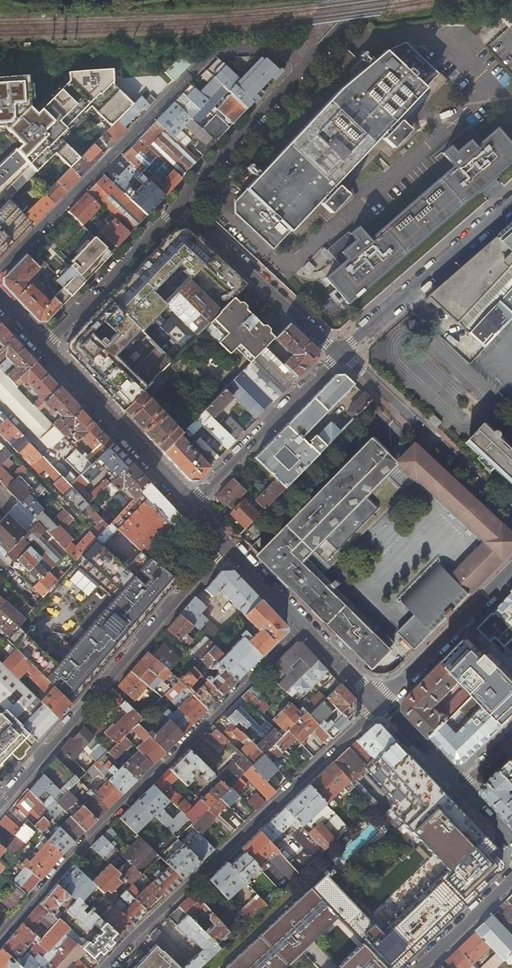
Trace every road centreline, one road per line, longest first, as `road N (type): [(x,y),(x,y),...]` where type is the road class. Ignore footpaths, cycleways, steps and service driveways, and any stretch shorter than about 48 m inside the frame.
road 1 (residential): [(303,626),(96,828),(0,943)]
road 2 (residential): [(0,269),(209,58),(277,47),(307,60)]
road 3 (residential): [(382,705),(110,967)]
road 4 (residential): [(0,805),(228,546)]
road 5 (residential): [(511,510),(341,355)]
road 6 (residential): [(341,355),(511,207)]
road 7 (residential): [(341,355),(178,207)]
road 8 (tertiary): [(192,505),(45,346)]
road 9 (residential): [(192,505),(341,355)]
road 10 (residential): [(307,60),(178,207)]
road 11 (residential): [(178,207),(45,346)]
road 12 (residential): [(511,570),(382,705)]
road 13 (residential): [(417,967),(511,873)]

